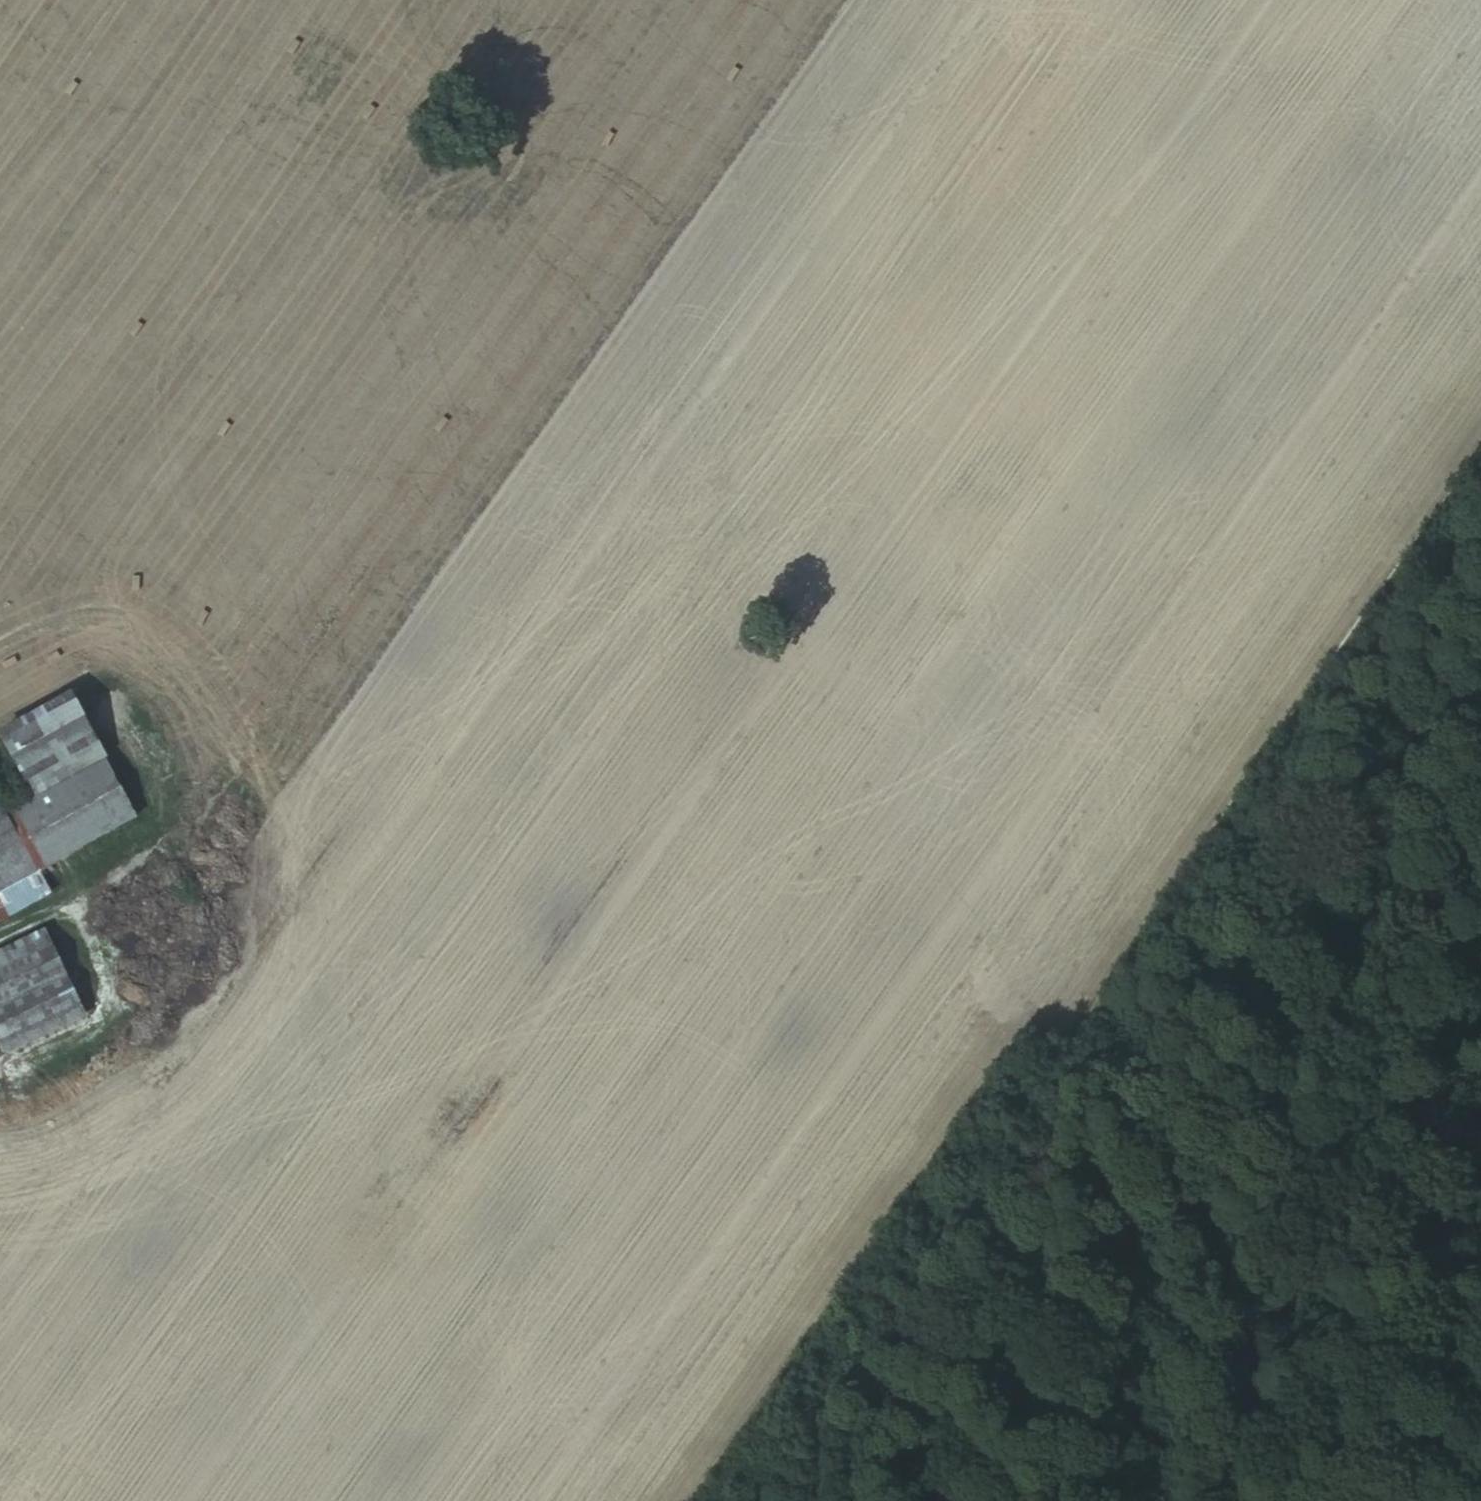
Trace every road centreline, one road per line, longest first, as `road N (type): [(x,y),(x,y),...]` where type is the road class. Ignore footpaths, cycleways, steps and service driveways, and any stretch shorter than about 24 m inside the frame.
road 1 (track): [(1480,469),(757,1500)]

